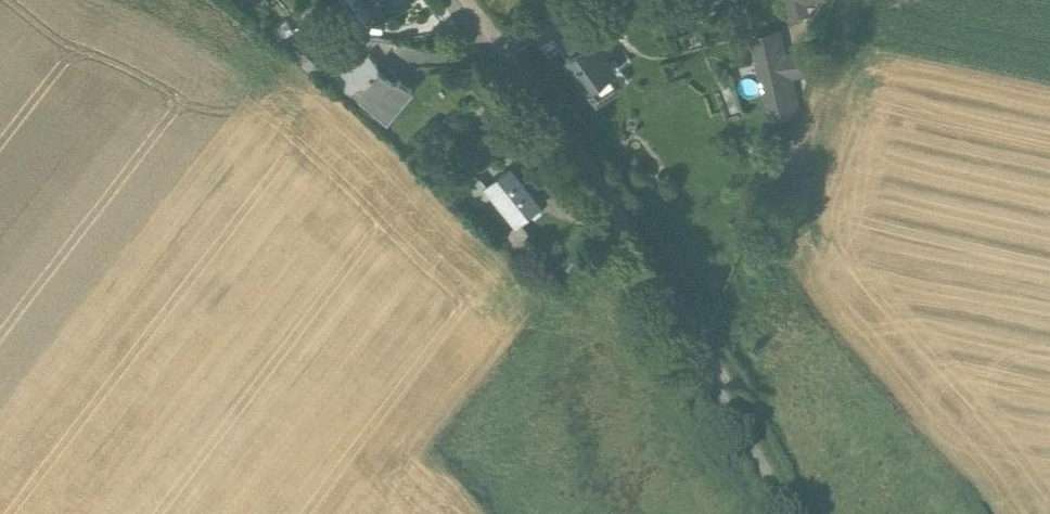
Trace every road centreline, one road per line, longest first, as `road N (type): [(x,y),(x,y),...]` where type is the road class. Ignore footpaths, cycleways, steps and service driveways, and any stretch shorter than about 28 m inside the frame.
road 1 (residential): [(463,3),(667,313),(781,513)]

